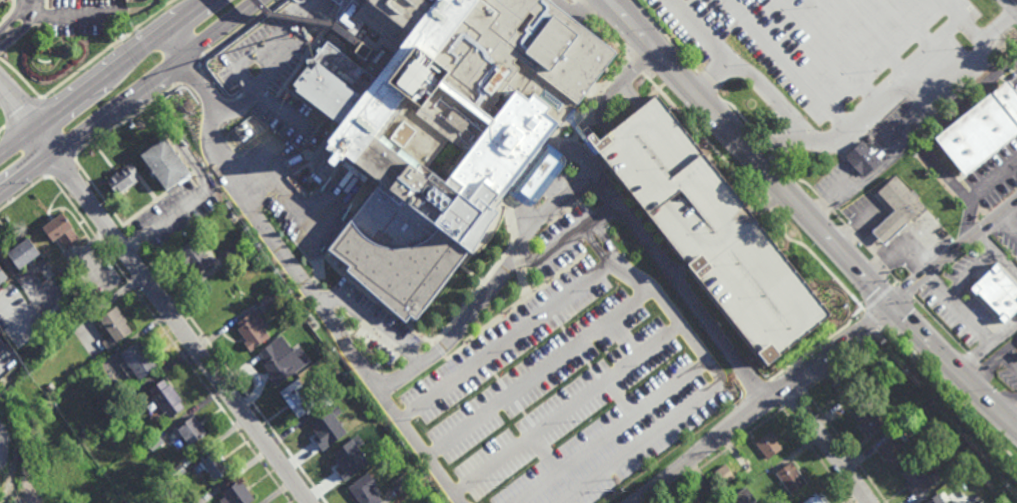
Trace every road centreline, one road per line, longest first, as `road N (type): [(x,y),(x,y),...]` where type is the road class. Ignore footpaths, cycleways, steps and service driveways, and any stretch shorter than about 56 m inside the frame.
road 1 (secondary): [(1016,427),(609,0)]
road 2 (residential): [(35,127),(308,502)]
road 3 (residential): [(893,306),(630,502)]
road 4 (primary): [(0,195),(258,0)]
road 5 (primary): [(209,0),(35,127)]
road 6 (residential): [(1016,202),(893,306)]
road 7 (residential): [(871,502),(787,388)]

